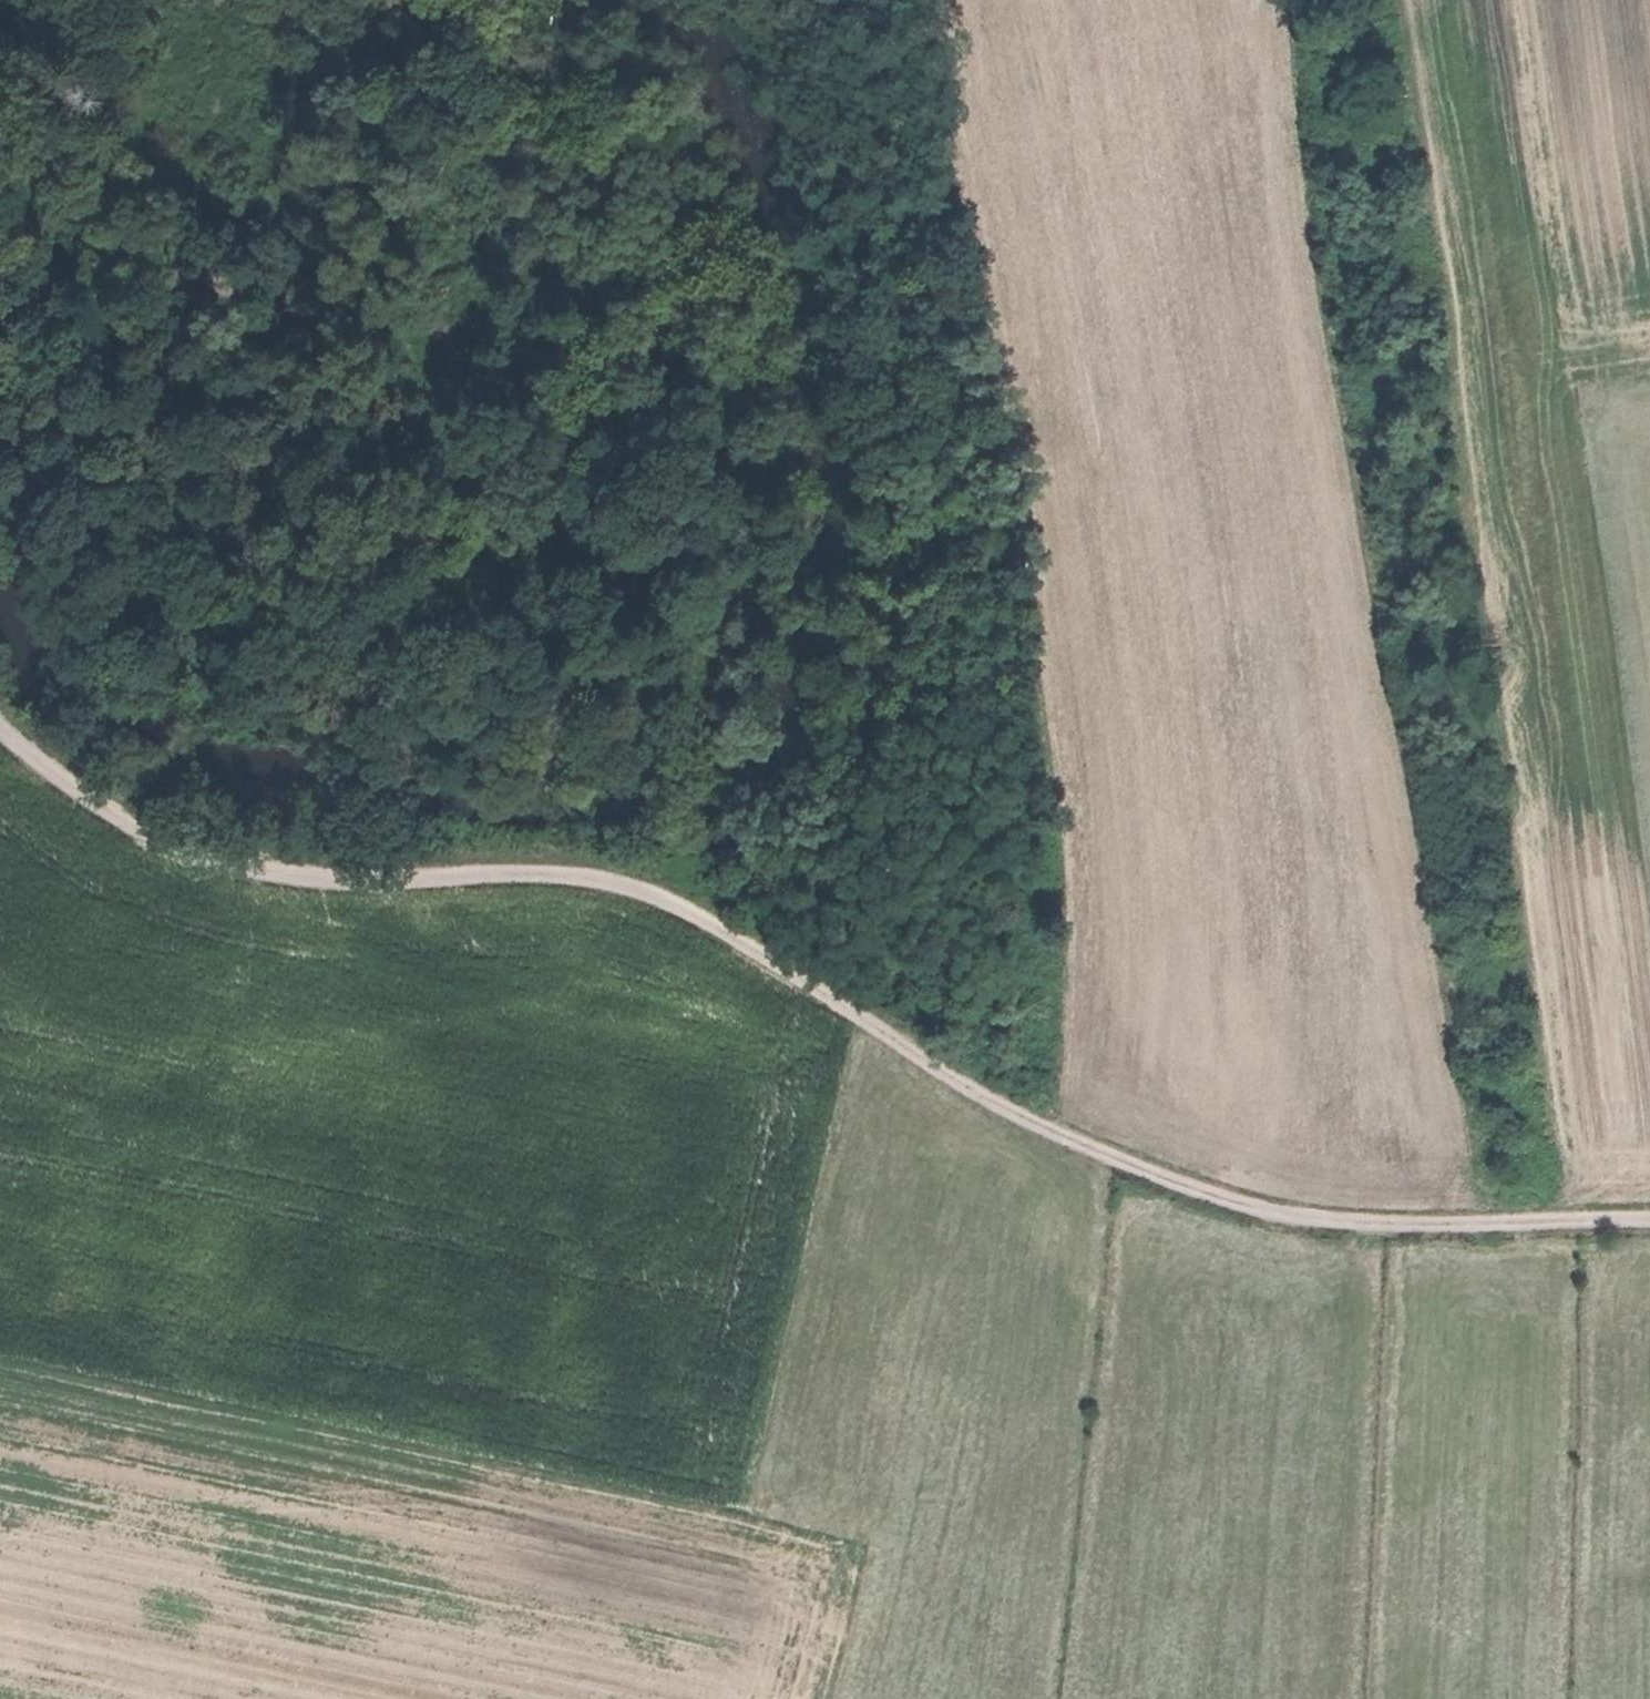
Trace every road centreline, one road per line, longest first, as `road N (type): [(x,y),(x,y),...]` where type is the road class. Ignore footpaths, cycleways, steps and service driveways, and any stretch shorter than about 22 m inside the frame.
road 1 (track): [(0,725),(30,758),(185,853),(345,882),(580,877),(670,902),(1027,1118),(1203,1196),(1309,1217),(1428,1225),(1649,1224)]
road 2 (track): [(804,0),(853,127),(886,456),(890,631),(847,825),(797,978)]

